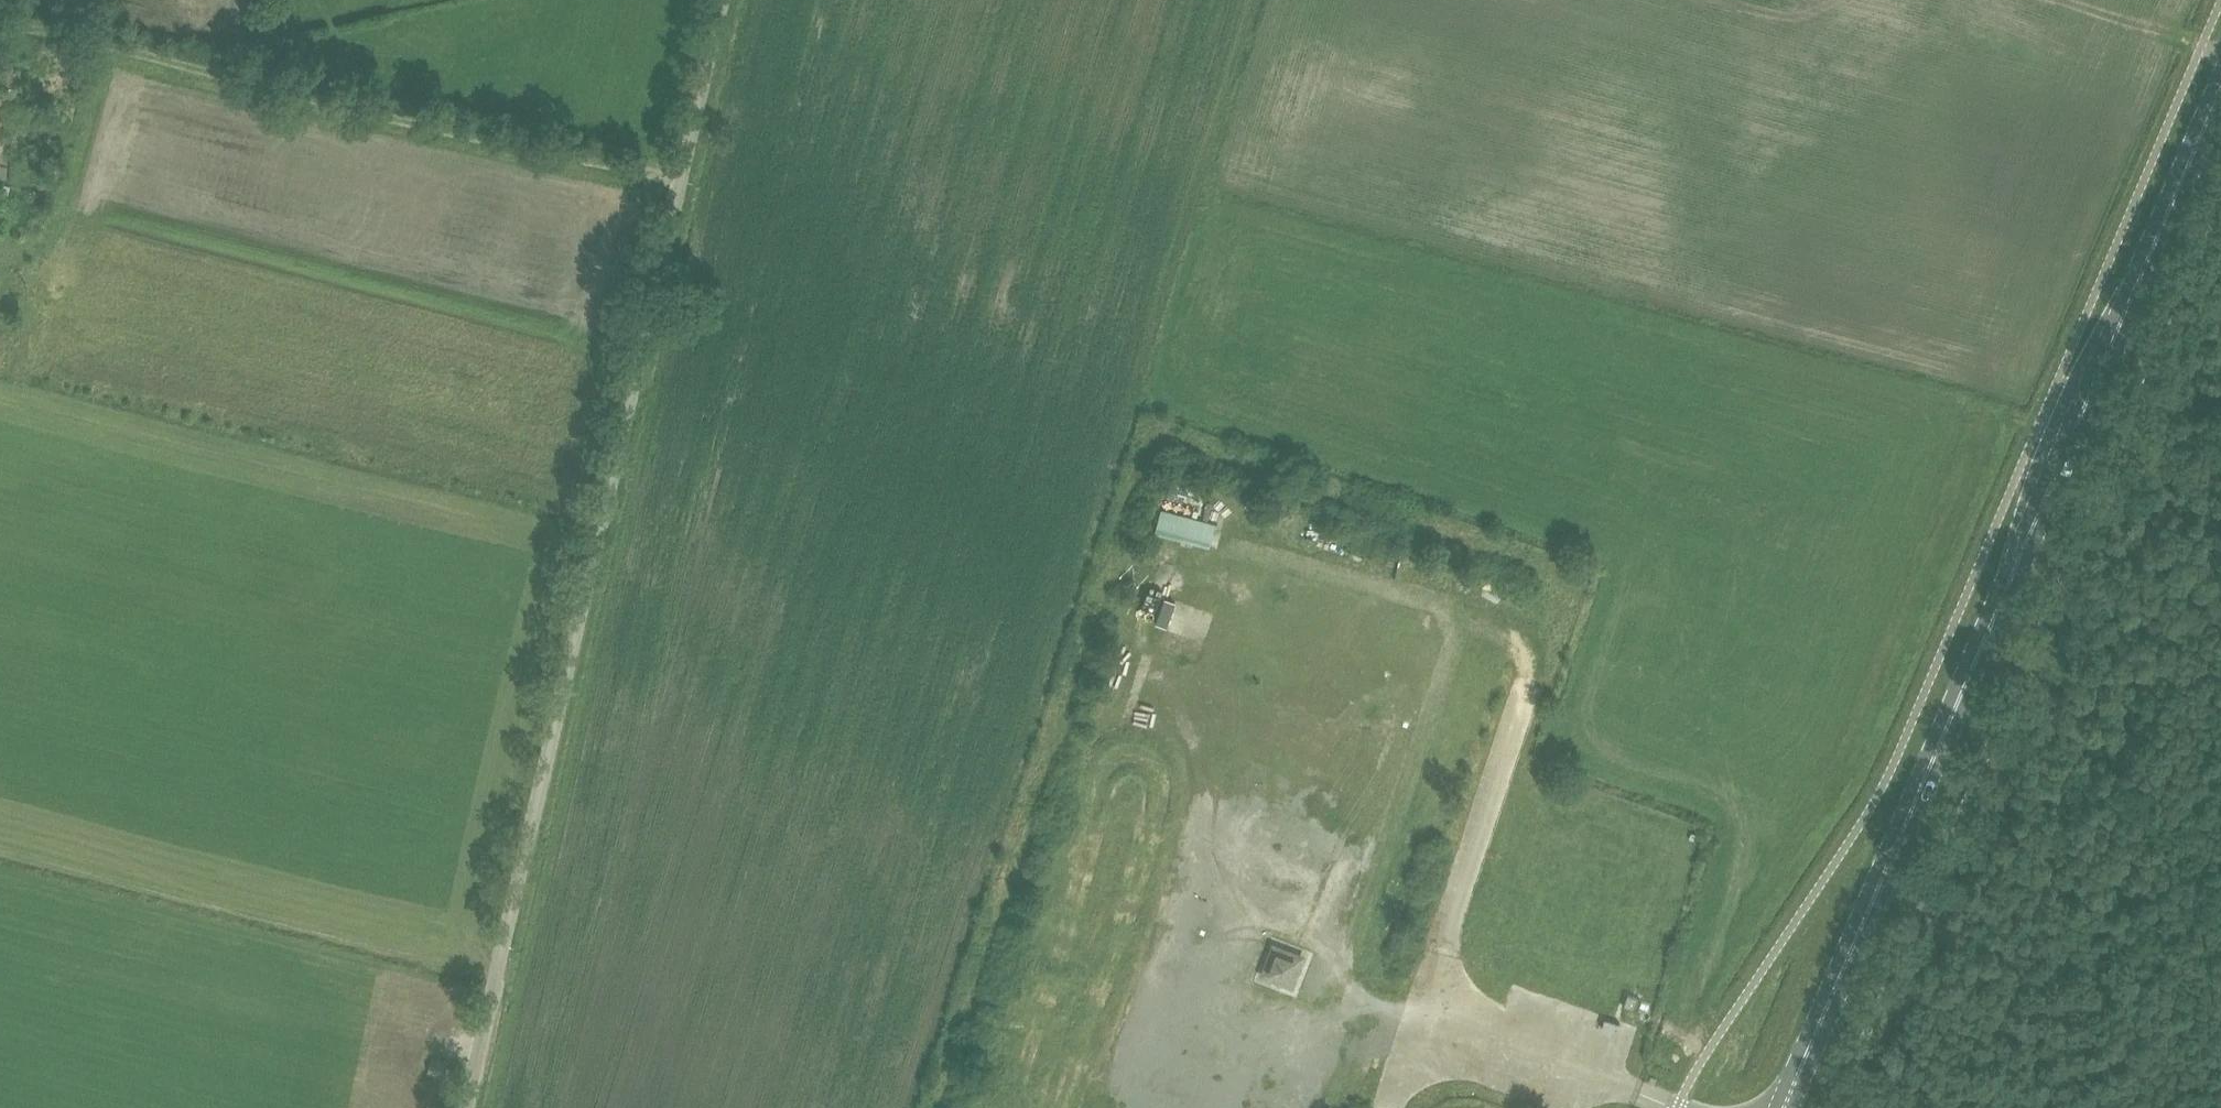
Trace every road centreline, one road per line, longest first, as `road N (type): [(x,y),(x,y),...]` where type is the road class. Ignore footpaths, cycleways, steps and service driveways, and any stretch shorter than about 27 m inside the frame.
road 1 (unclassified): [(465,1107),(723,0)]
road 2 (secondary): [(1785,1107),(2220,95)]
road 3 (track): [(0,15),(682,178)]

